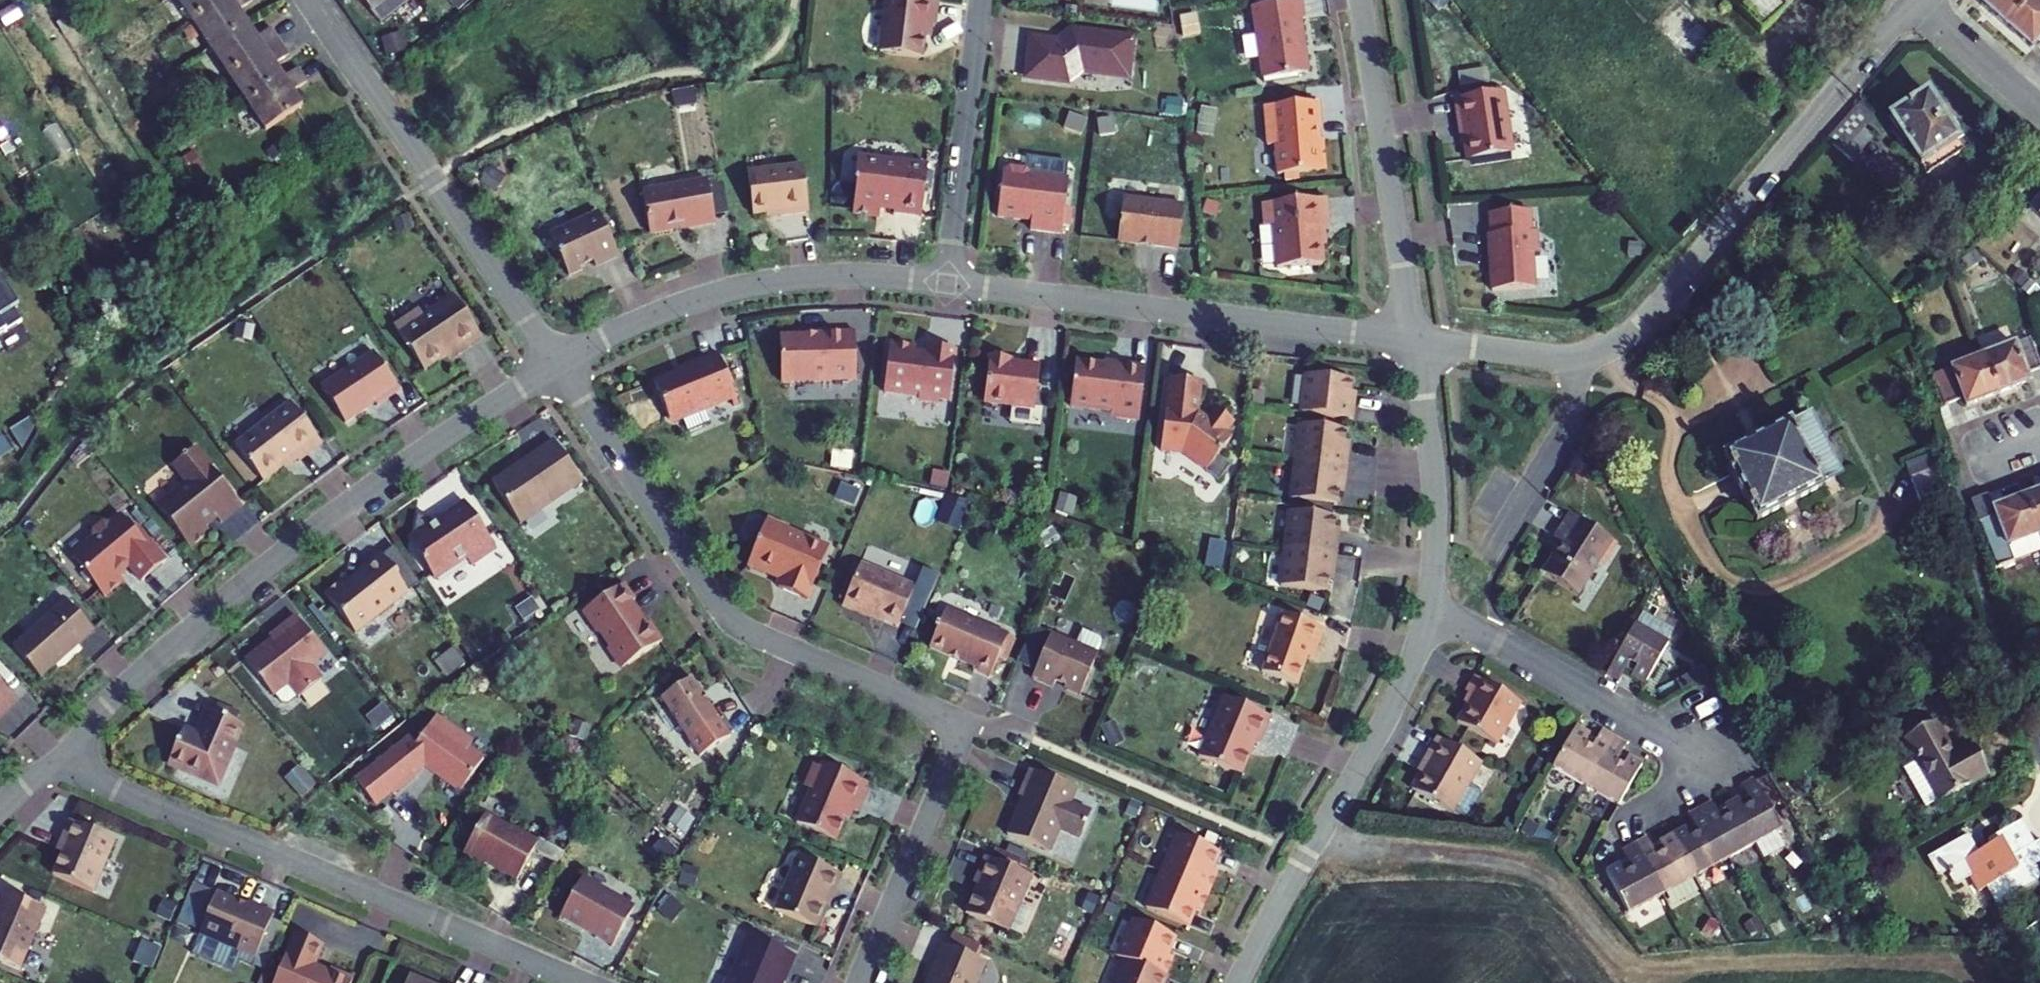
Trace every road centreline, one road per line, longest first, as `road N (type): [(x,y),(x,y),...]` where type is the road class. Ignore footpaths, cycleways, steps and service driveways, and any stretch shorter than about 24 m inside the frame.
road 1 (residential): [(558,364),(728,617),(747,633),(936,712),(952,727),(950,762),(858,982)]
road 2 (track): [(1314,847),(1482,856),(1545,878),(1625,960),(1658,970),(1941,961),(1986,982)]
road 3 (residential): [(54,763),(106,704),(257,574),(558,364)]
road 4 (residential): [(54,763),(579,982)]
road 5 (residential): [(1911,0),(1647,319),(1577,360)]
road 6 (residential): [(946,282),(1414,340)]
road 7 (residential): [(311,0),(558,364)]
road 8 (residential): [(1238,982),(1380,733),(1429,614)]
road 9 (residential): [(1429,614),(1504,647),(1677,751),(1687,773),(1677,795),(1613,835)]
road 10 (residential): [(558,364),(637,322),(737,288),(836,276),(946,282)]
road 11 (residential): [(1361,0),(1414,340)]
road 12 (residential): [(2039,447),(1977,471),(1963,487),(2039,731)]
road 13 (residential): [(946,282),(981,0)]
road 14 (residential): [(1414,340),(1435,506),(1429,614)]
road 15 (residential): [(1488,553),(1569,418),(1577,360)]
road 16 (residential): [(1414,340),(1577,360)]
road 17 (residential): [(1917,0),(2039,108)]

